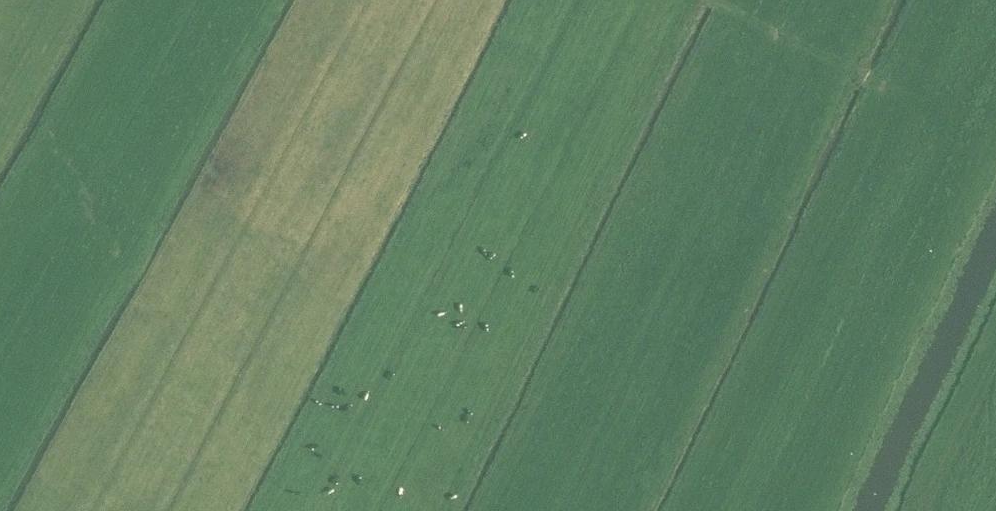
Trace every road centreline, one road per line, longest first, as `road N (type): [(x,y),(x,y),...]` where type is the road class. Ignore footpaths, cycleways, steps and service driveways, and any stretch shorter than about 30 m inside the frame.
road 1 (track): [(881,74),(747,0)]

